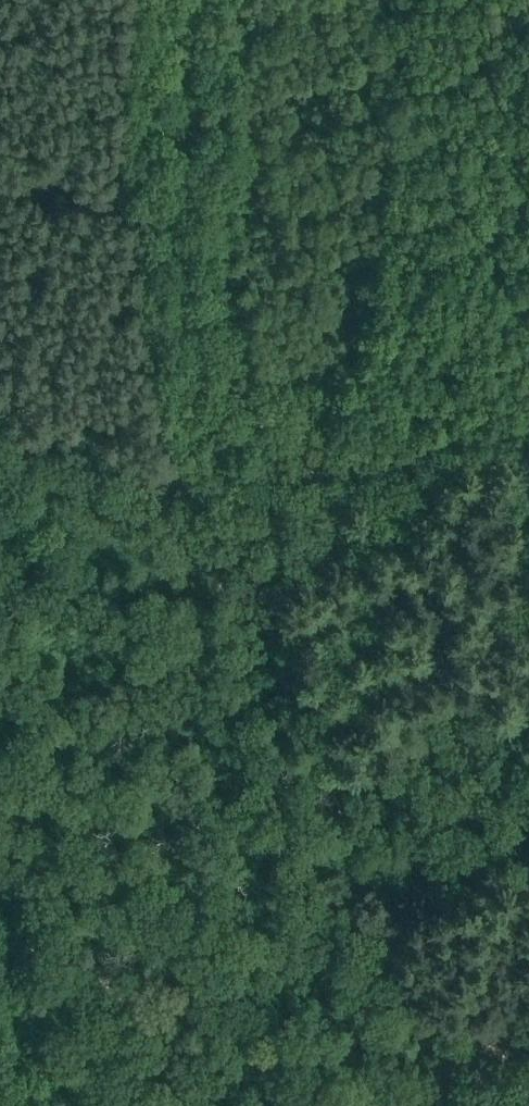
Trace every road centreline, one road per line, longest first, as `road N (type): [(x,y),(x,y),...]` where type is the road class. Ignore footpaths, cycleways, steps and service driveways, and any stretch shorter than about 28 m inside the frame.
road 1 (track): [(206,480),(405,1086)]
road 2 (track): [(165,0),(157,302),(169,370),(206,480)]
road 3 (track): [(154,201),(0,175)]
road 4 (track): [(405,1086),(457,1039),(528,1006)]

